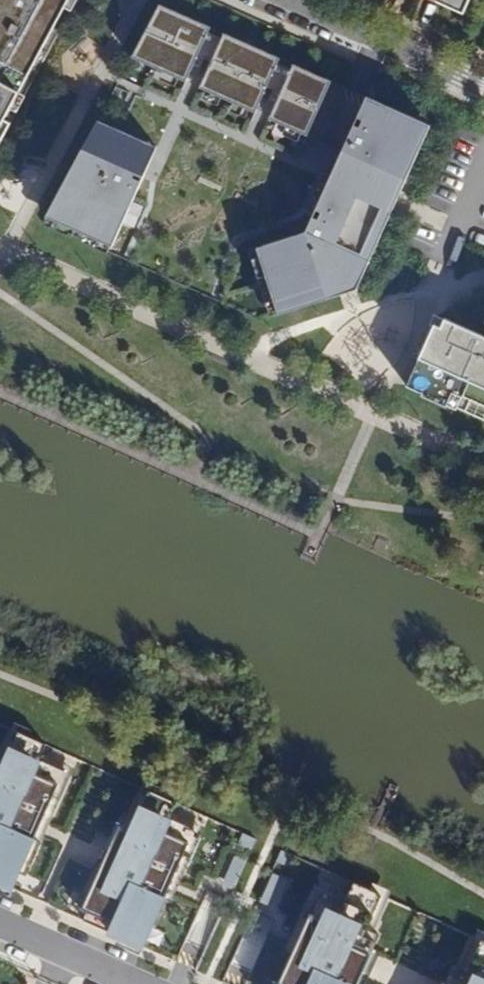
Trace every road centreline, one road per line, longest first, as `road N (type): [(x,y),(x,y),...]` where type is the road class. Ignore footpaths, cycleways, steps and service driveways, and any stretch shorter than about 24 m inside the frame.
road 1 (residential): [(303,0),(483,78)]
road 2 (residential): [(0,923),(132,983)]

